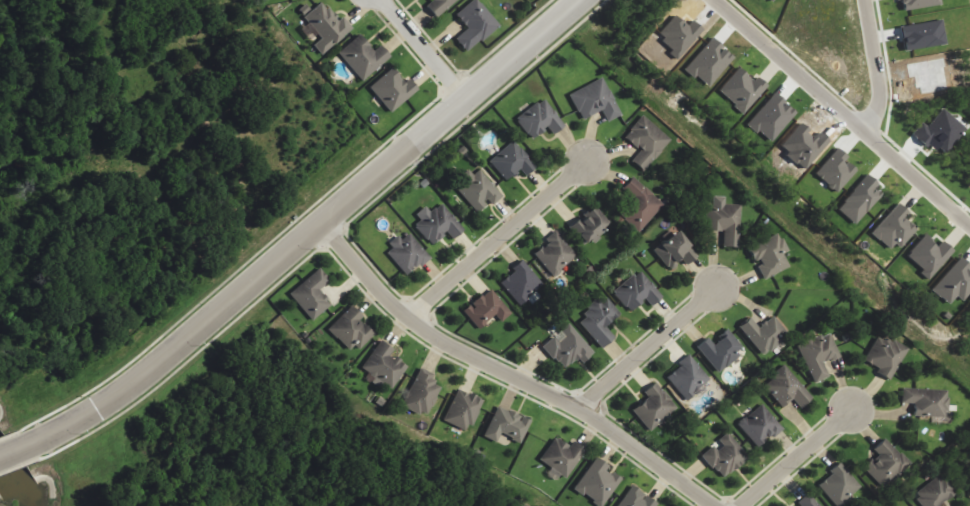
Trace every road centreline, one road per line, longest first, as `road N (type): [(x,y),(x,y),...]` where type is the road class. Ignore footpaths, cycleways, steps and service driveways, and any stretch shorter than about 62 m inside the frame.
road 1 (tertiary): [(34,444),(165,354),(569,0)]
road 2 (residential): [(319,220),(401,318),(579,409),(711,505)]
road 3 (residential): [(969,223),(716,0)]
road 4 (residential): [(582,161),(401,318)]
road 5 (residential): [(715,290),(579,409)]
road 6 (residential): [(848,410),(737,505)]
road 7 (residential): [(867,131),(881,103),(866,0)]
road 8 (residential): [(380,0),(461,95)]

